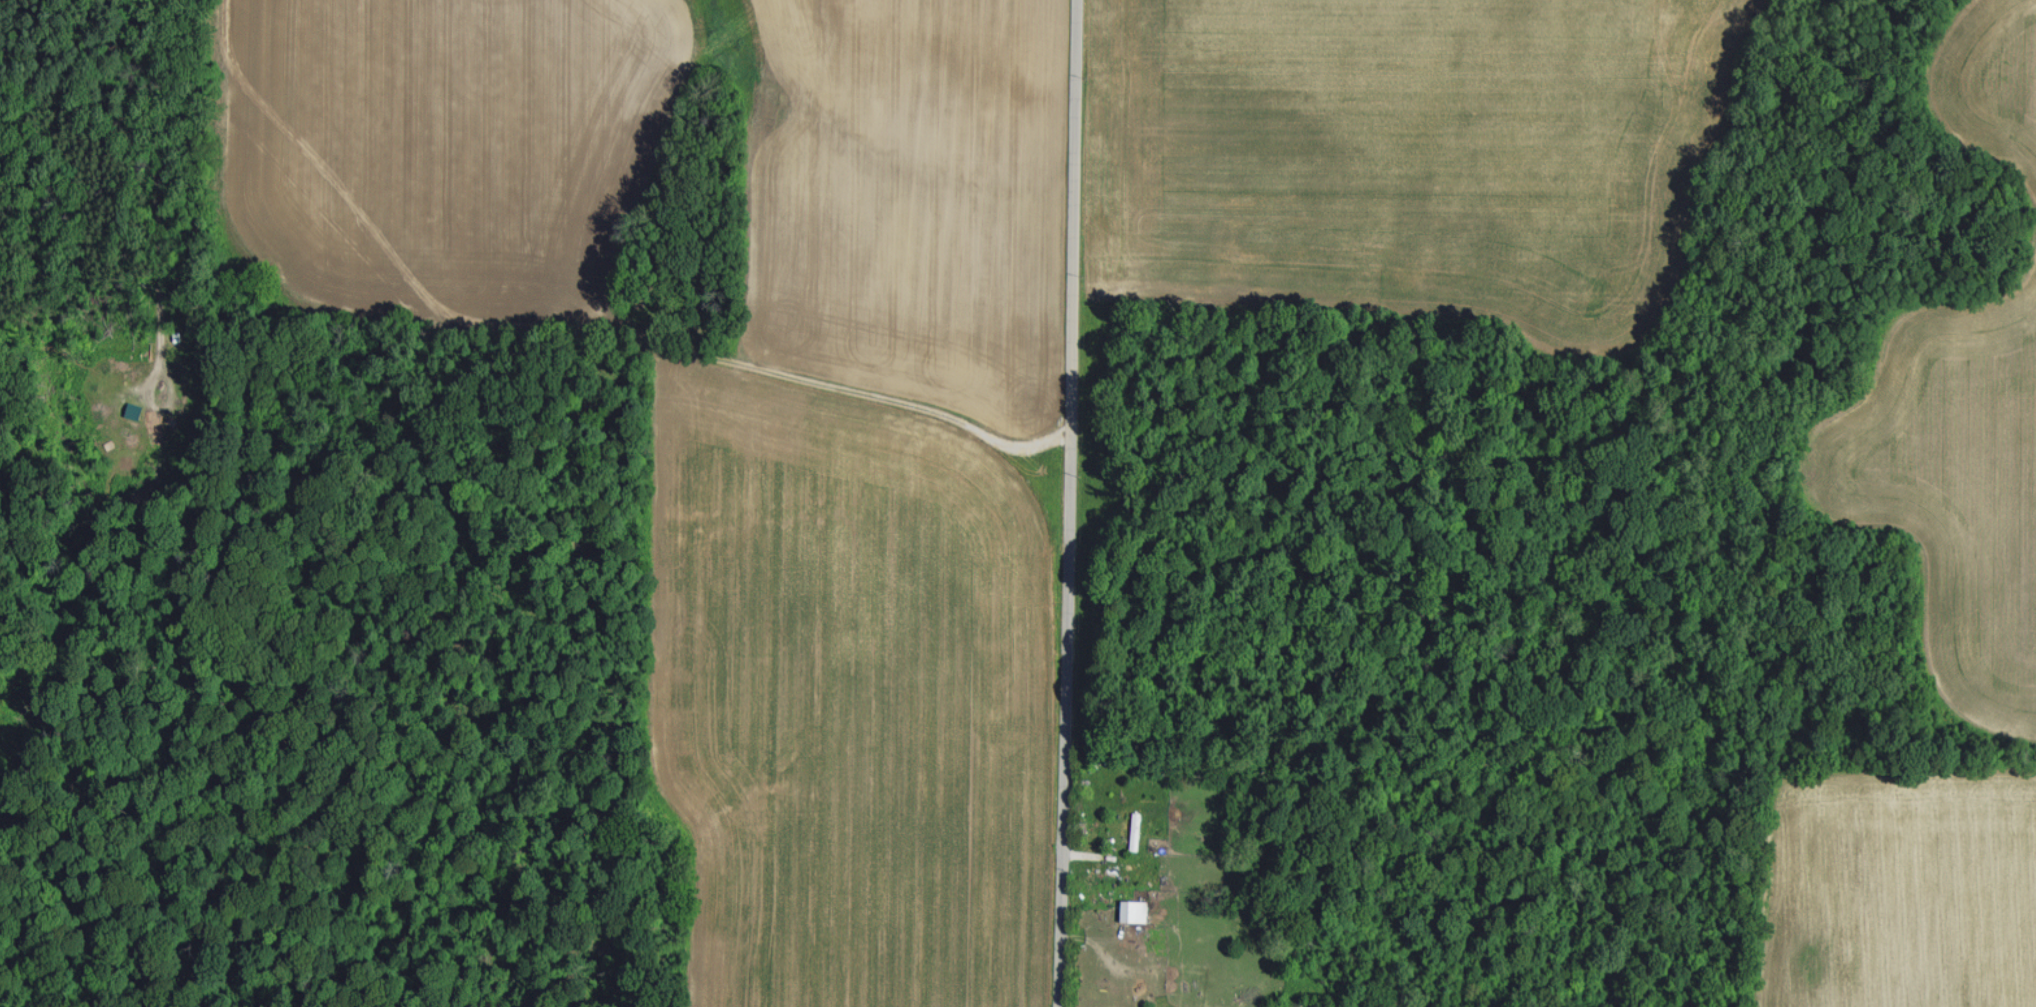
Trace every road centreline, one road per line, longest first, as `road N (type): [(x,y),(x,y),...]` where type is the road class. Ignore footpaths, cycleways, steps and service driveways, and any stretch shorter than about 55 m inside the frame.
road 1 (tertiary): [(1058,1006),(1076,0)]
road 2 (residential): [(0,429),(23,390),(34,307)]

